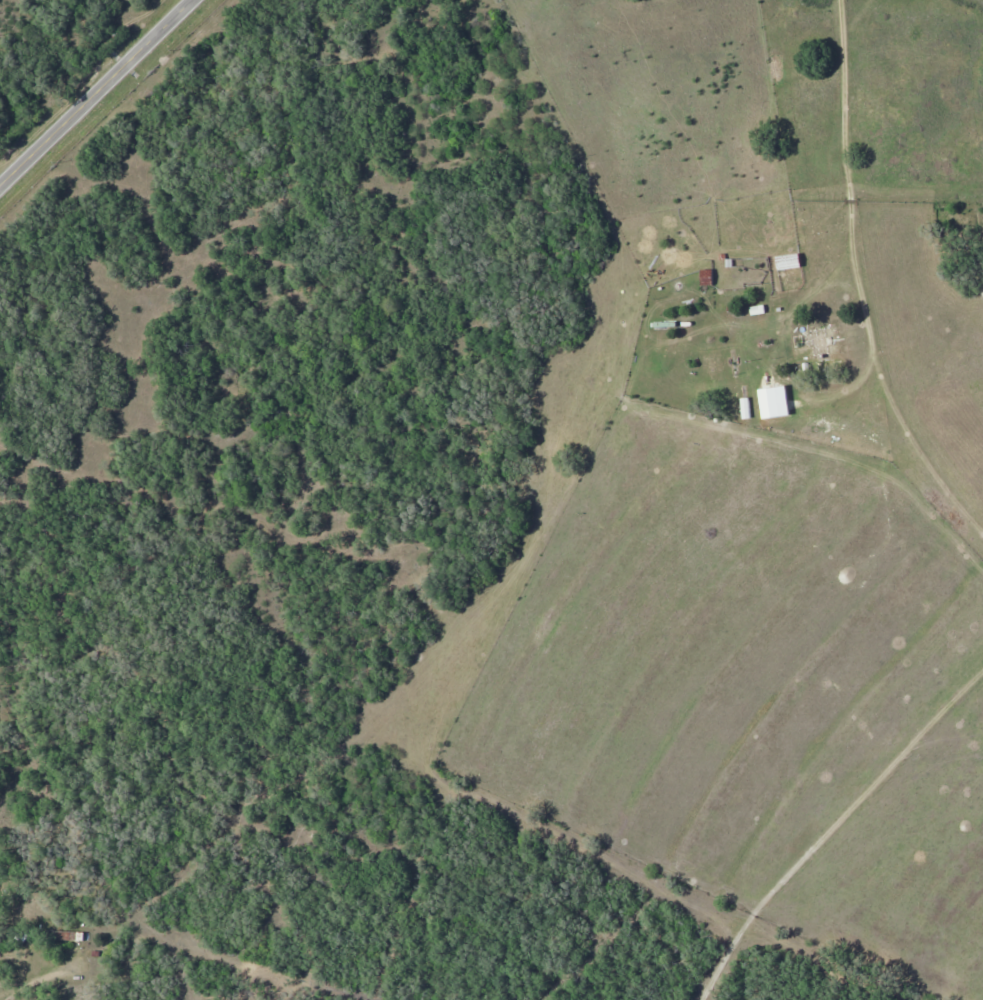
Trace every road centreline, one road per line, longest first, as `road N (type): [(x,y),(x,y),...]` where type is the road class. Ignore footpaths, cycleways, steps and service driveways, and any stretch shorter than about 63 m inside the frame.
road 1 (secondary): [(193,0),(0,186)]

